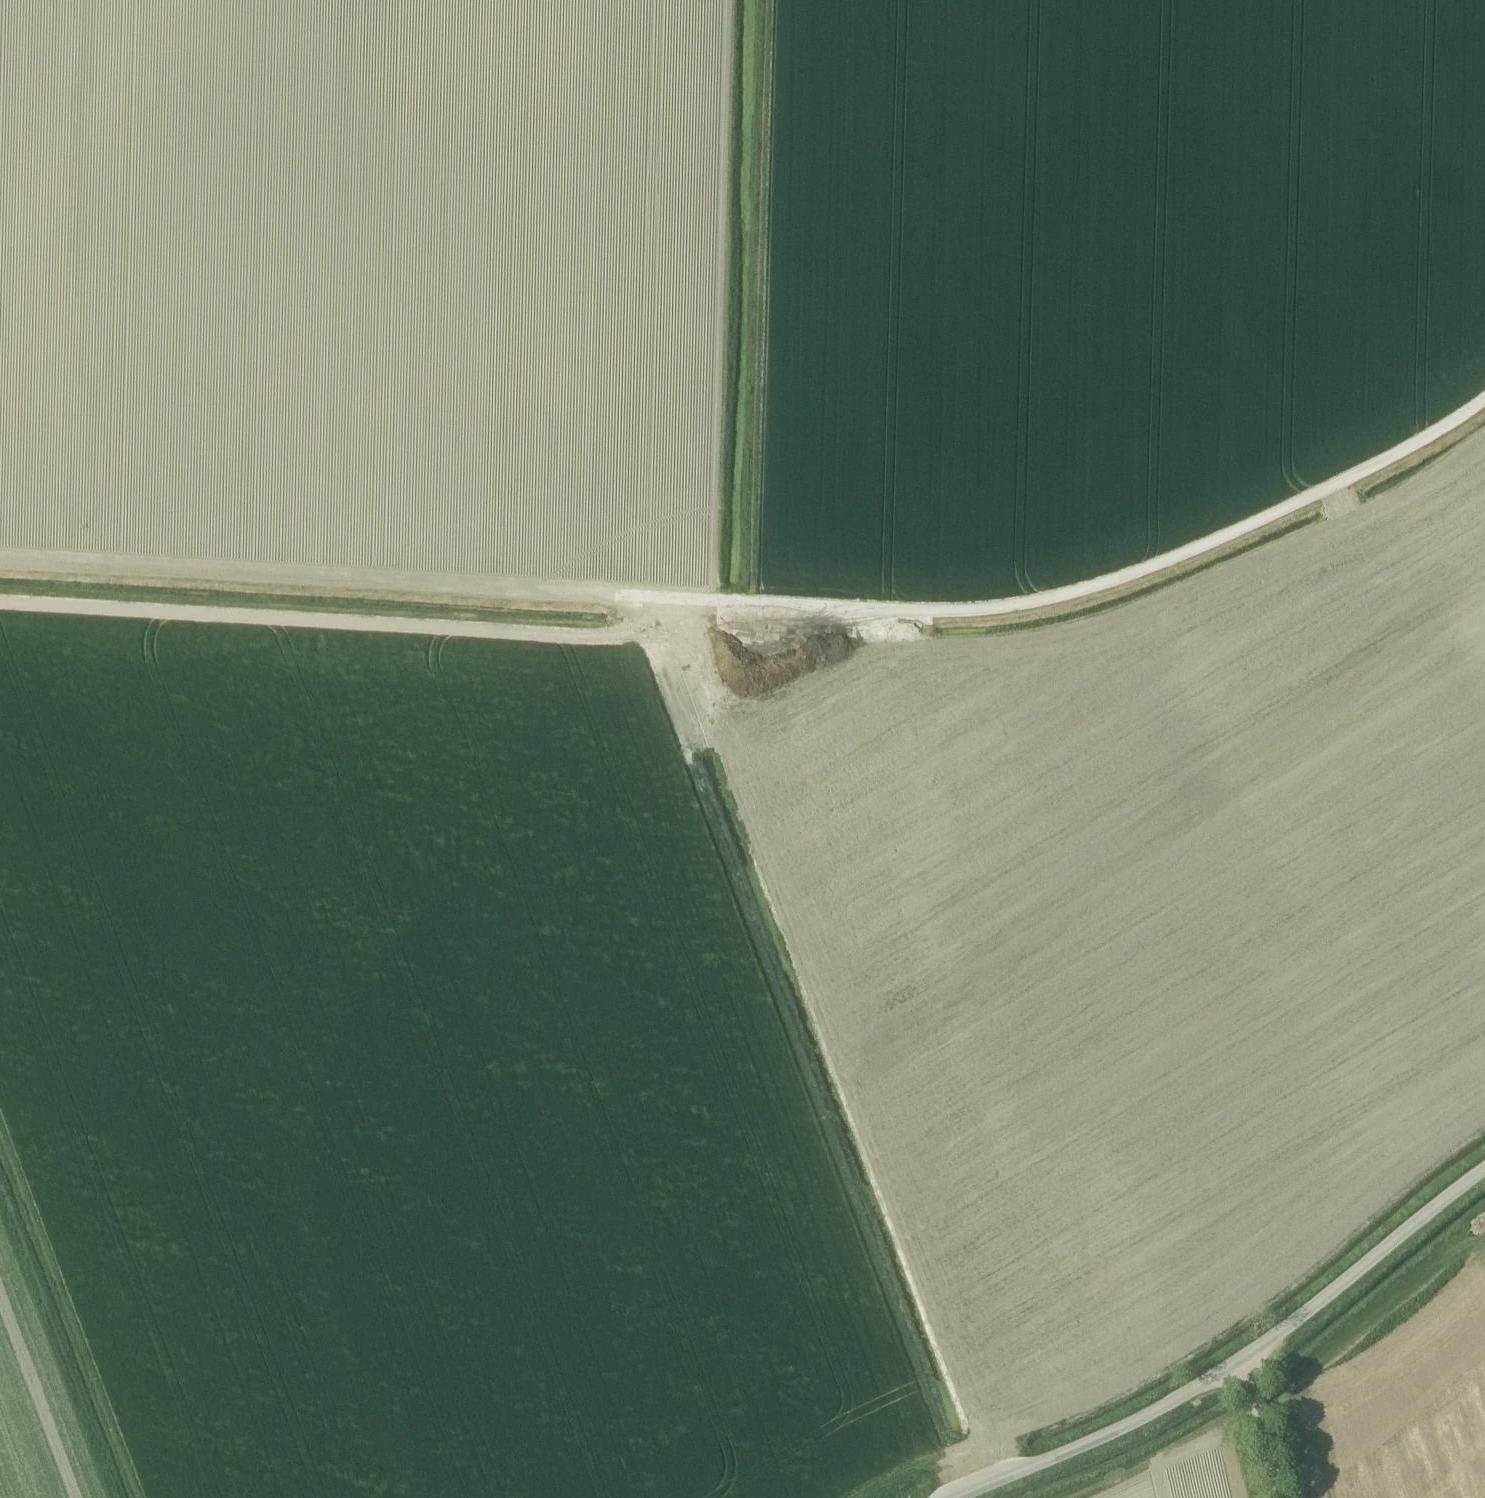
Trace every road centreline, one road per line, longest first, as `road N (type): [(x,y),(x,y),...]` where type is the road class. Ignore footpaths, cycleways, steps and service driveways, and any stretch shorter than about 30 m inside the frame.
road 1 (tertiary): [(950,1497),(1127,1423),(1245,1354)]
road 2 (tertiary): [(1245,1354),(1484,1169)]
road 3 (unclassified): [(1279,1497),(1245,1354)]

